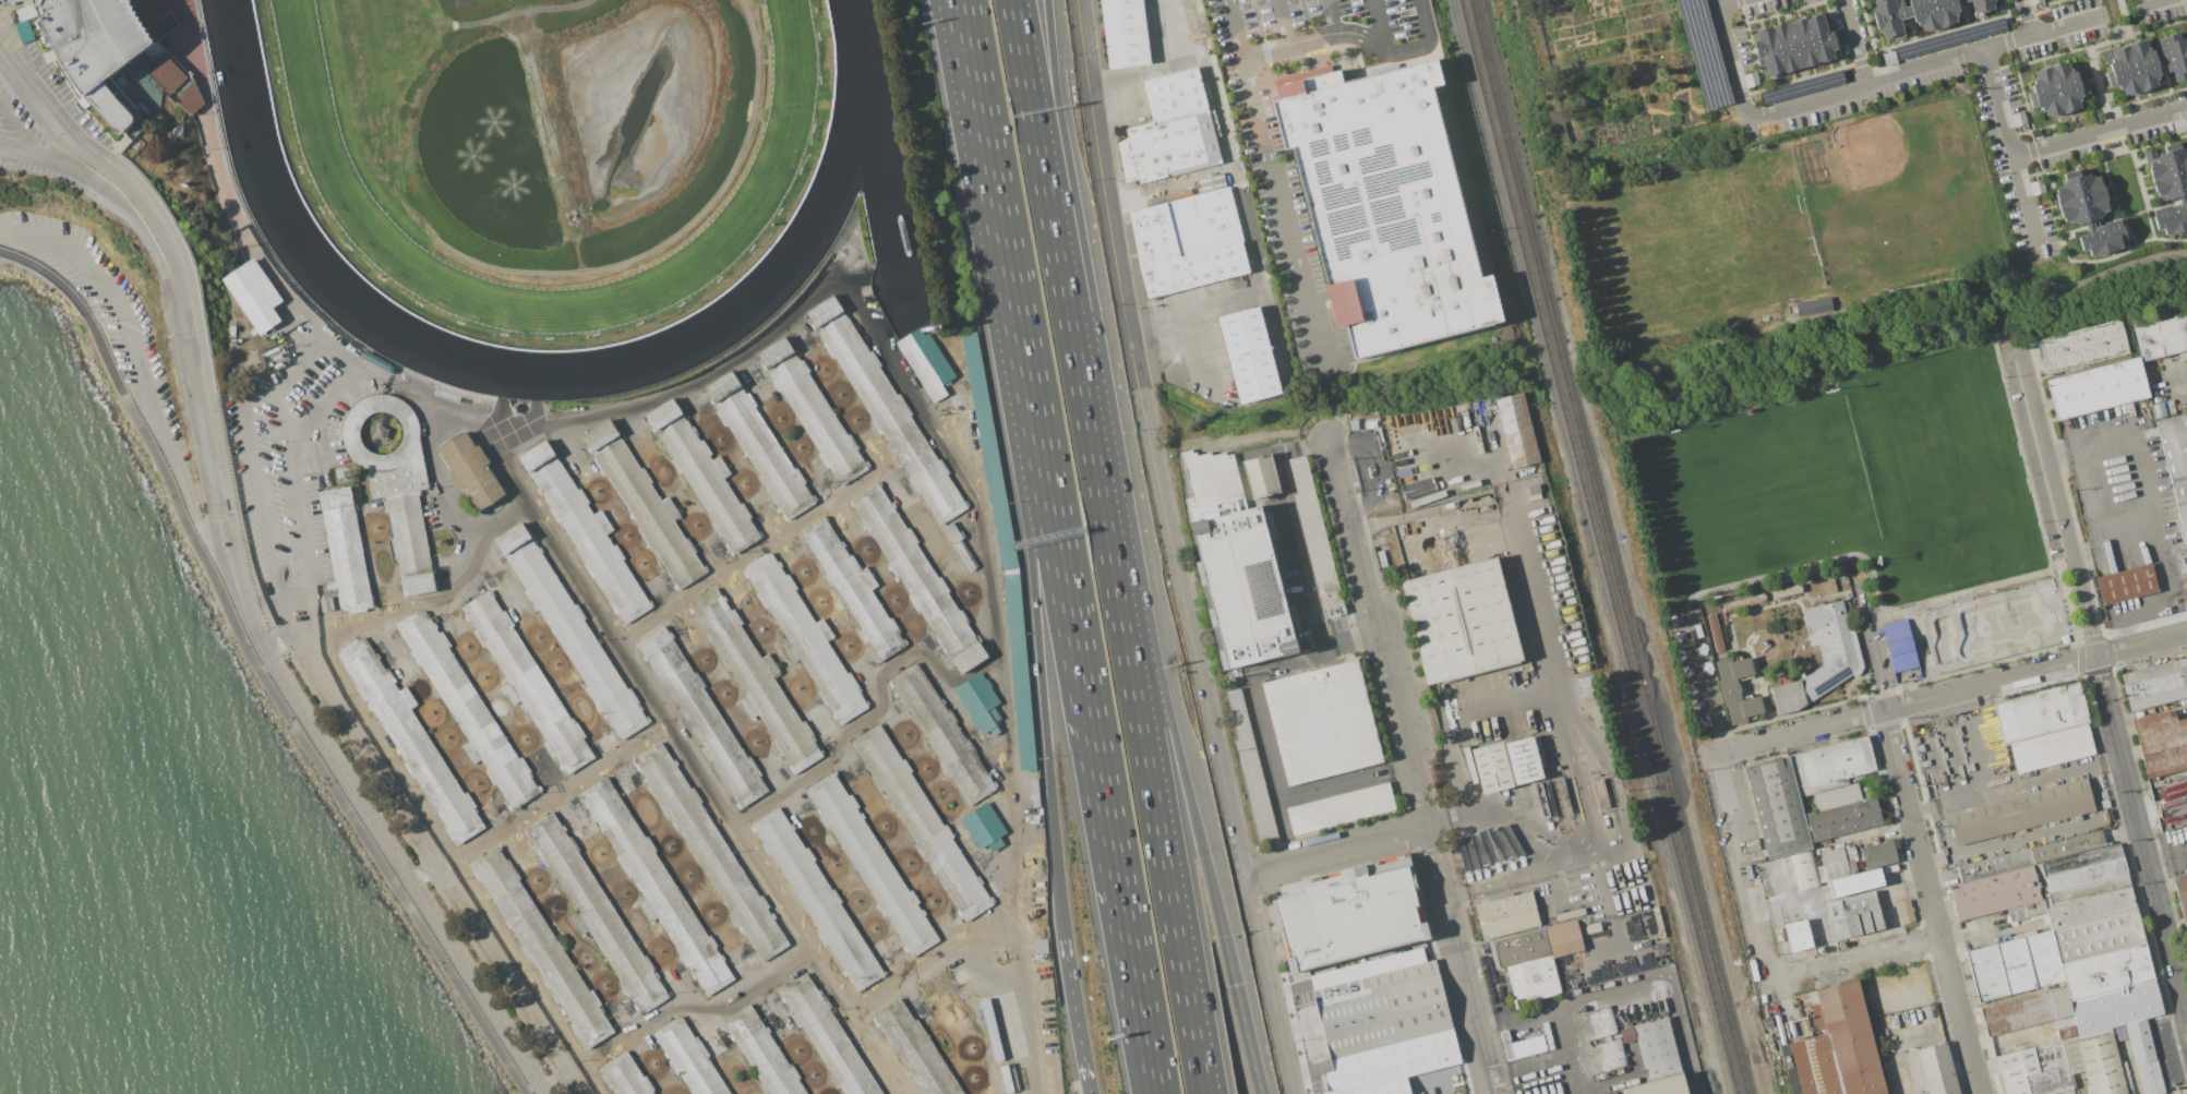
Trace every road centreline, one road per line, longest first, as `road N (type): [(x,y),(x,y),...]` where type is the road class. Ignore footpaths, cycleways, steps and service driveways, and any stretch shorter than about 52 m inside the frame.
road 1 (motorway): [(1206,1093),(1092,425)]
road 2 (residential): [(2022,353),(2184,1010)]
road 3 (motorway): [(1029,375),(1145,1039)]
road 4 (motorway): [(1235,985),(1092,425)]
road 5 (motorway): [(1029,375),(1032,575),(1064,939)]
road 6 (residential): [(537,1093),(261,651)]
road 7 (tertiary): [(1138,389),(1246,876)]
road 8 (residential): [(1326,440),(1426,828)]
road 9 (tertiary): [(1079,0),(1138,389)]
road 10 (residential): [(1717,754),(2098,657)]
road 11 (residential): [(1749,120),(1985,49),(2015,155)]
road 12 (residential): [(1904,793),(1980,1093)]
road 13 (motorway): [(1068,290),(1017,0)]
road 14 (motorway): [(1068,290),(1048,0)]
road 15 (residential): [(1493,1093),(1426,828)]
road 16 (motorway): [(986,142),(1029,375)]
road 17 (residential): [(1717,754),(1768,977)]
road 18 (tertiary): [(1246,876),(1294,1093)]
road 19 (residential): [(1246,876),(1426,828)]
road 20 (residential): [(2015,155),(2186,107)]
road 21 (residential): [(1768,977),(1939,936)]
road 22 (motorway): [(946,0),(986,142)]
road 23 (motorway): [(961,0),(986,142)]
road 24 (motorway): [(1092,425),(1068,290)]
road 25 (motorway): [(1064,939),(1083,1062)]
road 26 (residential): [(1716,0),(1749,120)]

